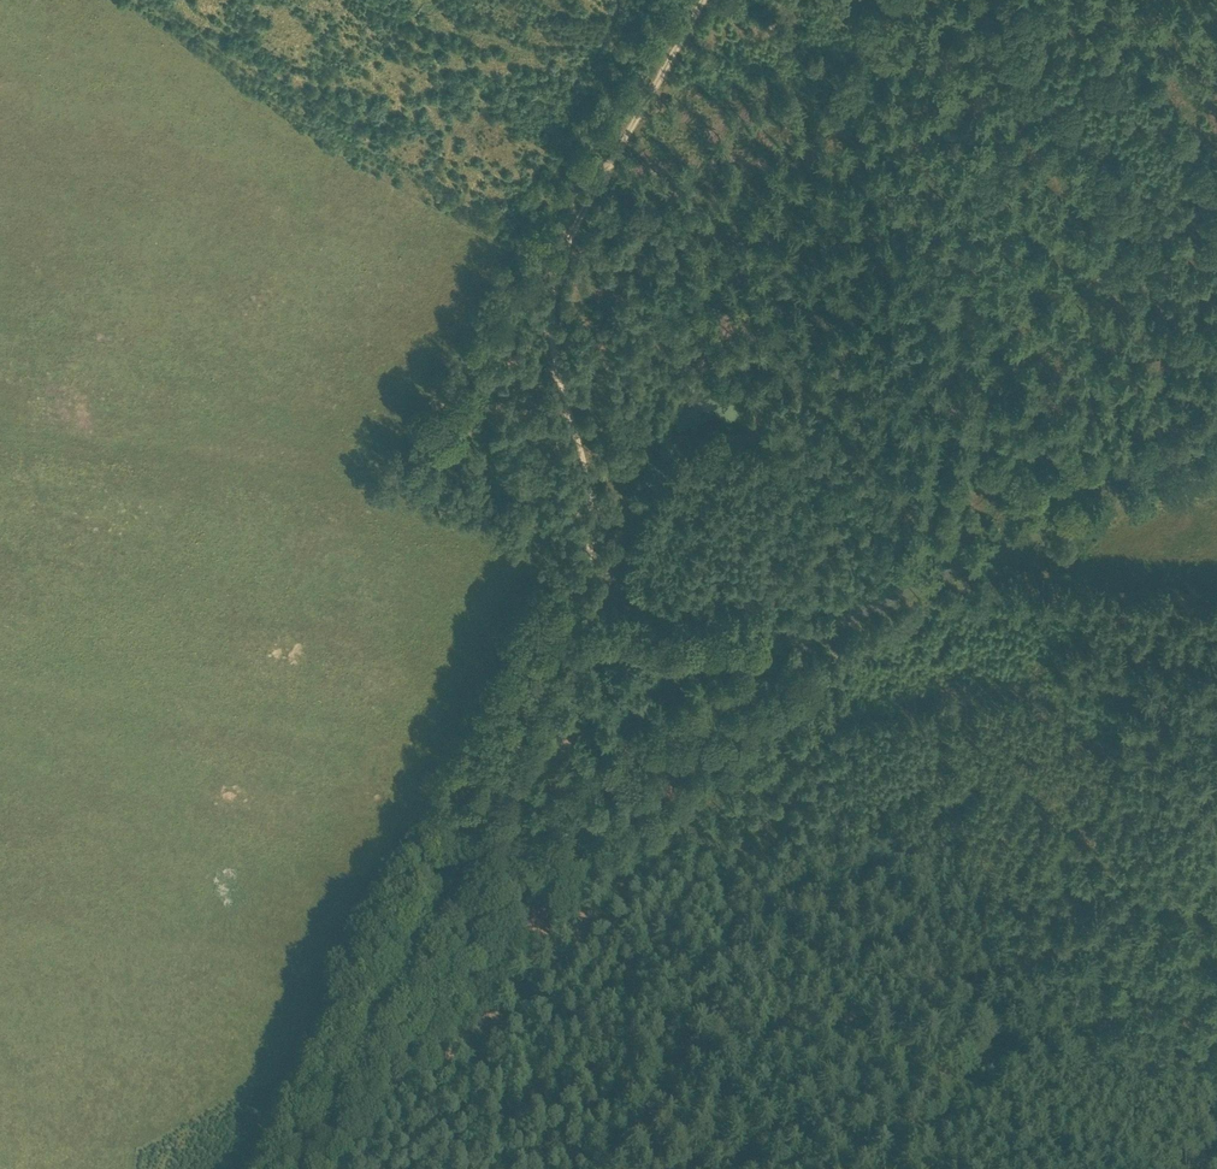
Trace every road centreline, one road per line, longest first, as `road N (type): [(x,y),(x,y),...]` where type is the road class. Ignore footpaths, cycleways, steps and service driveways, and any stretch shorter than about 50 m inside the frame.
road 1 (track): [(703,0),(575,221),(555,271),(549,340),(590,498),(588,559),(421,950)]
road 2 (track): [(421,950),(566,796),(699,705),(984,556),(1216,474)]
road 3 (track): [(308,1168),(421,950)]

